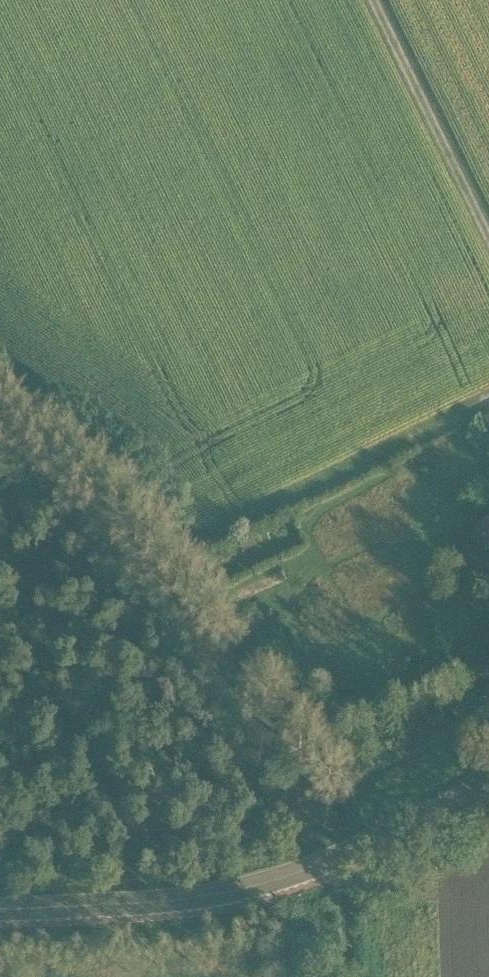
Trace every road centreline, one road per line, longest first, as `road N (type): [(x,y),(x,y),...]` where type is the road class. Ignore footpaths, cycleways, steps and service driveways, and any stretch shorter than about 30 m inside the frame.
road 1 (secondary): [(0,911),(247,889),(318,867),(488,786)]
road 2 (track): [(373,0),(488,236)]

